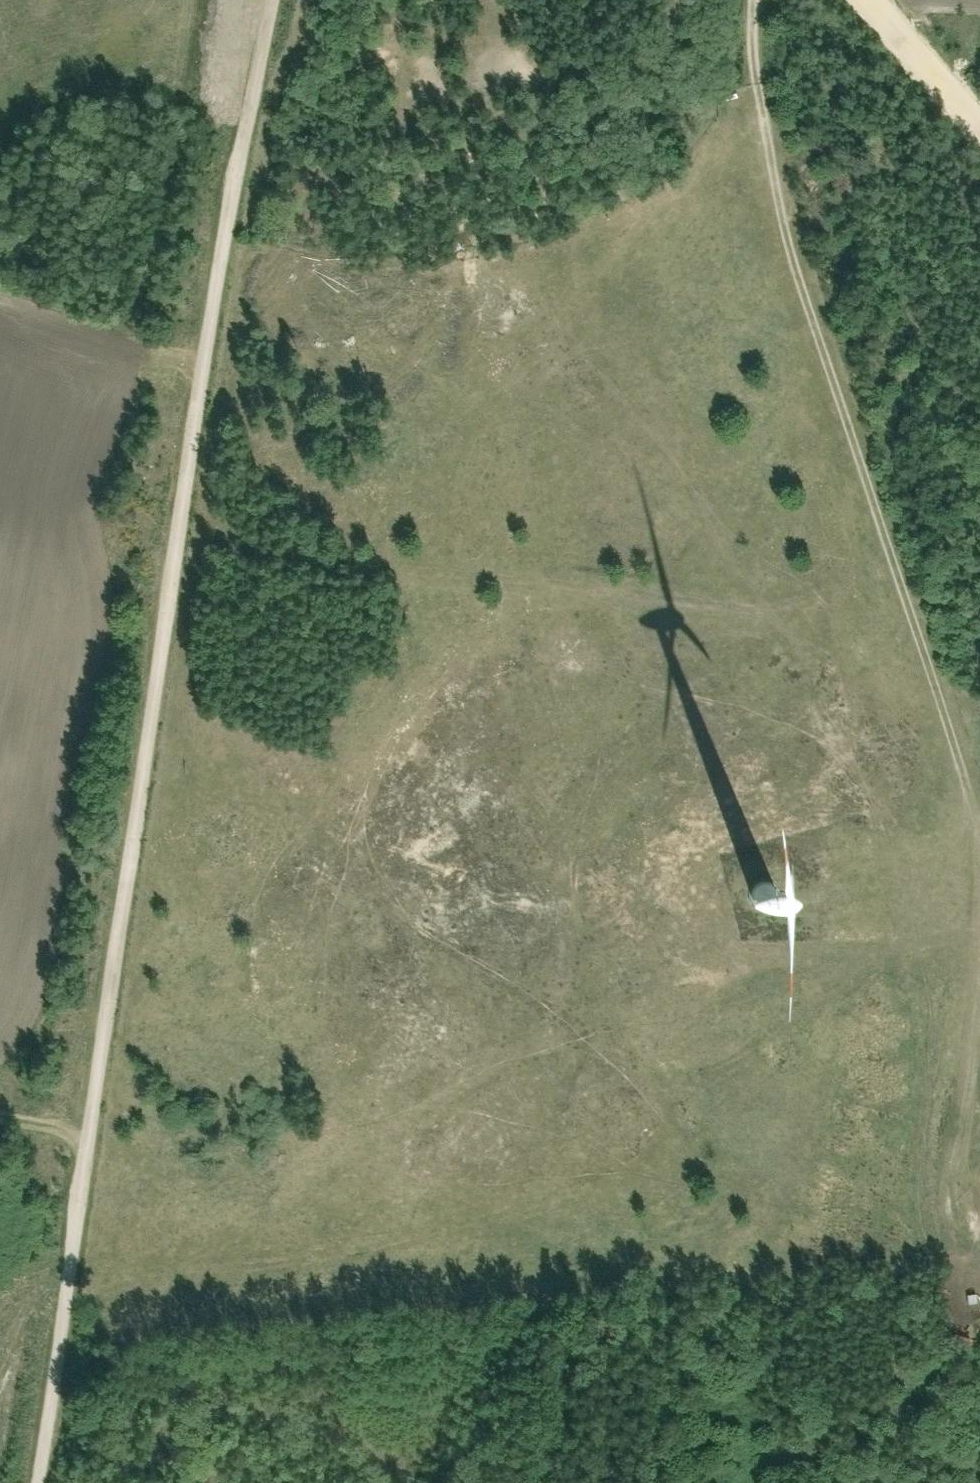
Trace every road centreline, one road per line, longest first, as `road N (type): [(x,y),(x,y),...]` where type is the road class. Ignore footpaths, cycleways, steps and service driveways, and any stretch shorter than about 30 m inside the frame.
road 1 (track): [(31,1482),(274,0)]
road 2 (track): [(749,0),(774,167),(806,301),(953,733),(966,801),(952,830),(918,858),(816,885)]
road 3 (track): [(874,0),(979,119)]

